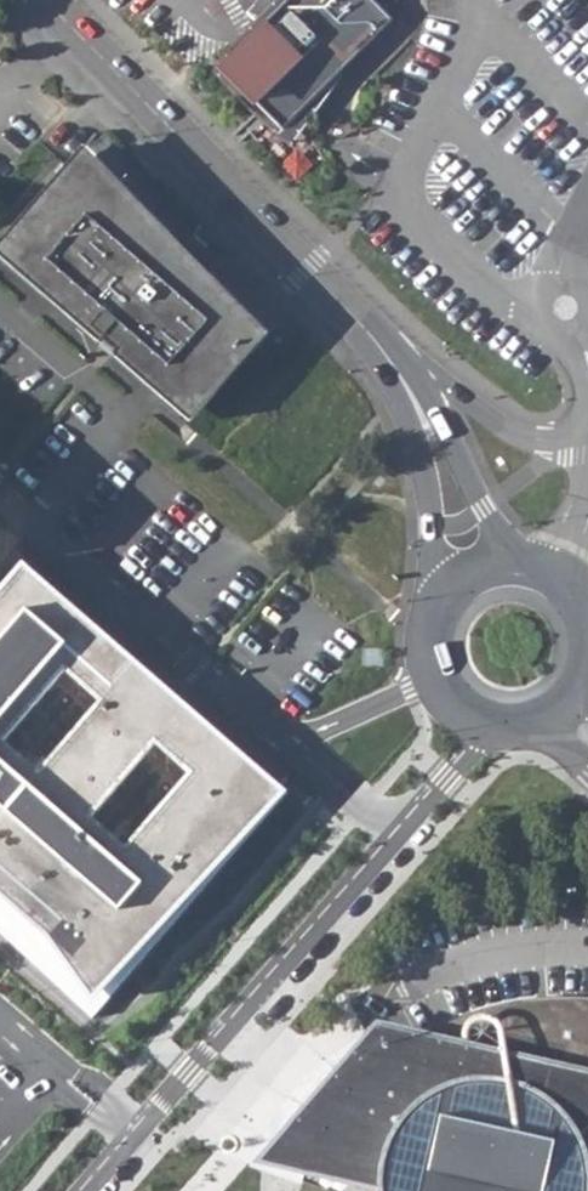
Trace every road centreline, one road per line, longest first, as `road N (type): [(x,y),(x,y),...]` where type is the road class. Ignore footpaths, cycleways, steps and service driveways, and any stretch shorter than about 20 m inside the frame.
road 1 (residential): [(80,1190),(475,749),(484,722)]
road 2 (residential): [(379,343),(51,0)]
road 3 (residential): [(379,343),(409,421),(446,607)]
road 4 (residential): [(524,560),(485,510),(415,374),(379,343)]
road 5 (residential): [(446,607),(437,635),(440,672),(459,704),(484,722)]

